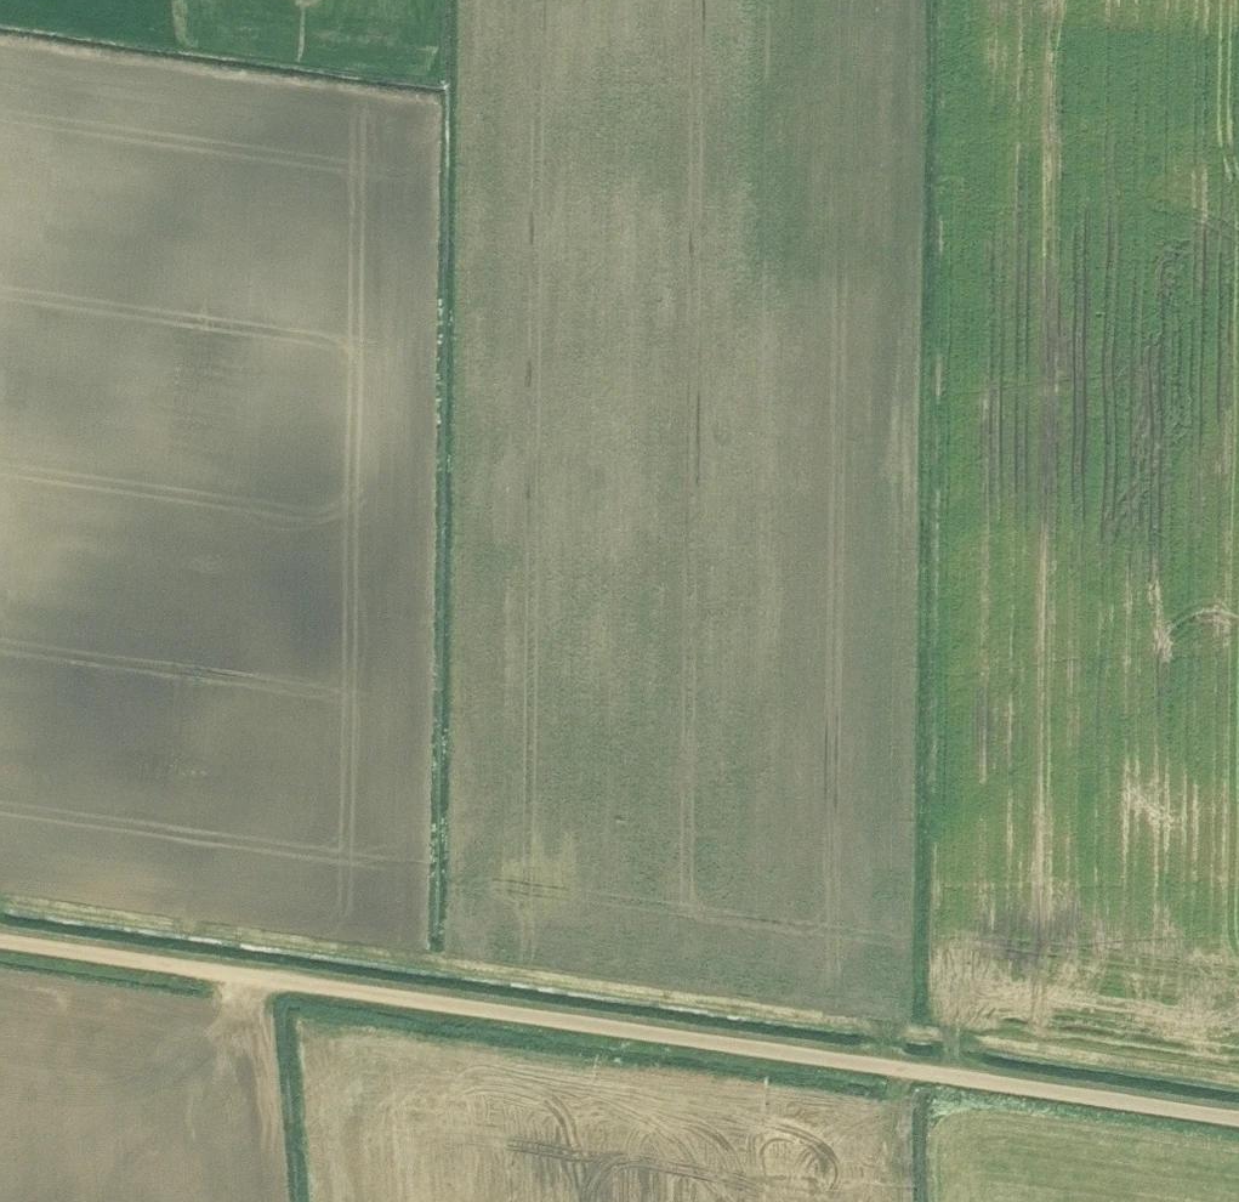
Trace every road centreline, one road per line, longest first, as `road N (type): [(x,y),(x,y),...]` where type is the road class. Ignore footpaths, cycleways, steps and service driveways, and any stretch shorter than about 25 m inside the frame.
road 1 (unclassified): [(1238,1116),(0,937)]

